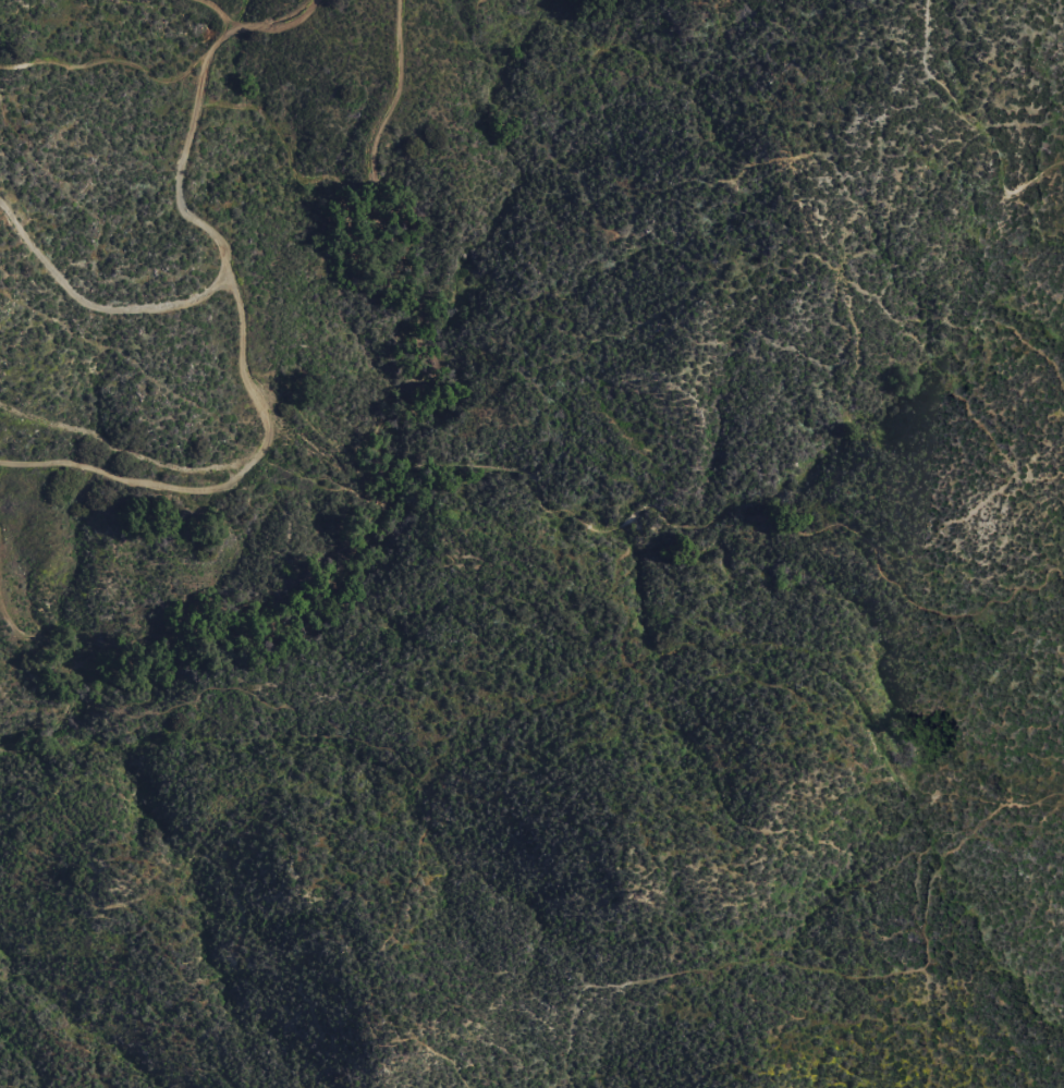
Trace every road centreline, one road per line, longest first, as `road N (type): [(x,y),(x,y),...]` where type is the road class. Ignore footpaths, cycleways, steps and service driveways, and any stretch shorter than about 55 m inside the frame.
road 1 (residential): [(318,0),(283,25),(228,35),(205,62),(179,198),(219,247),(223,264),(210,291),(159,309),(102,311),(59,281),(0,203)]

